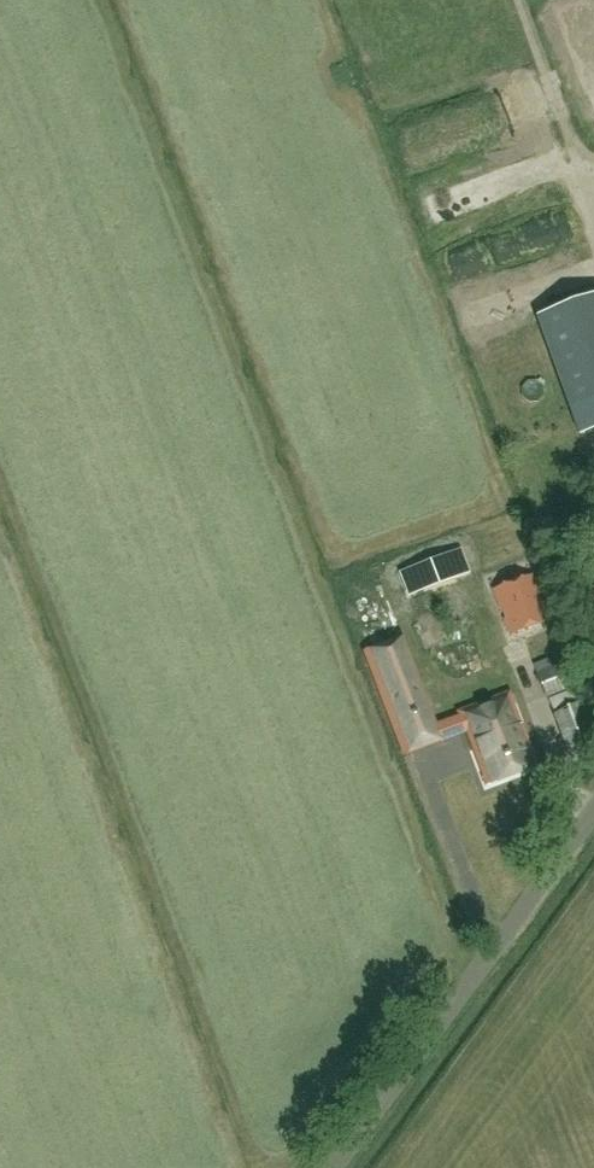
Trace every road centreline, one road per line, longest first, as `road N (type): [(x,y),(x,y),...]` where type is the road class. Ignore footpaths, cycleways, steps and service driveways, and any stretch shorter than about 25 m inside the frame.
road 1 (unclassified): [(353,1167),(593,836)]

